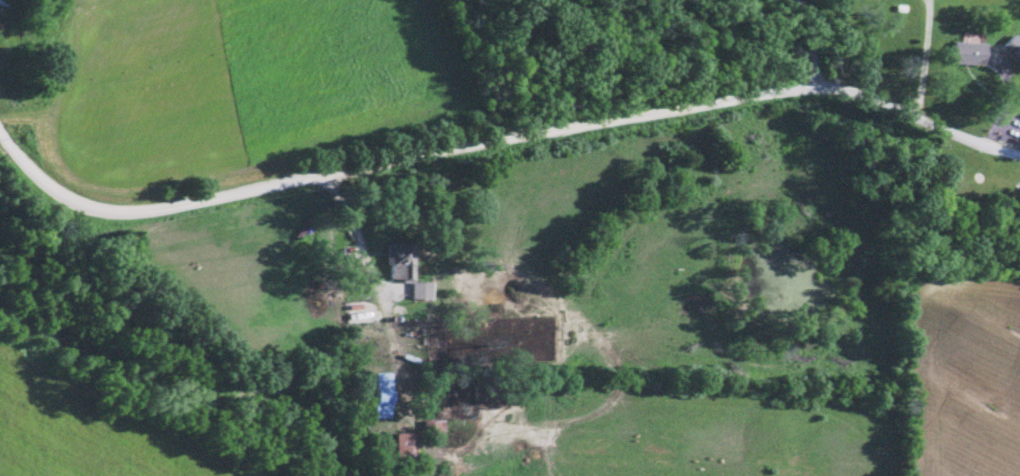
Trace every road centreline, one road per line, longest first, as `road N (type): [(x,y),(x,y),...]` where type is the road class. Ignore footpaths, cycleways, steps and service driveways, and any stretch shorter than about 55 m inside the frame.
road 1 (residential): [(1019,158),(873,92),(828,81),(123,215),(63,201),(30,176),(0,136)]

